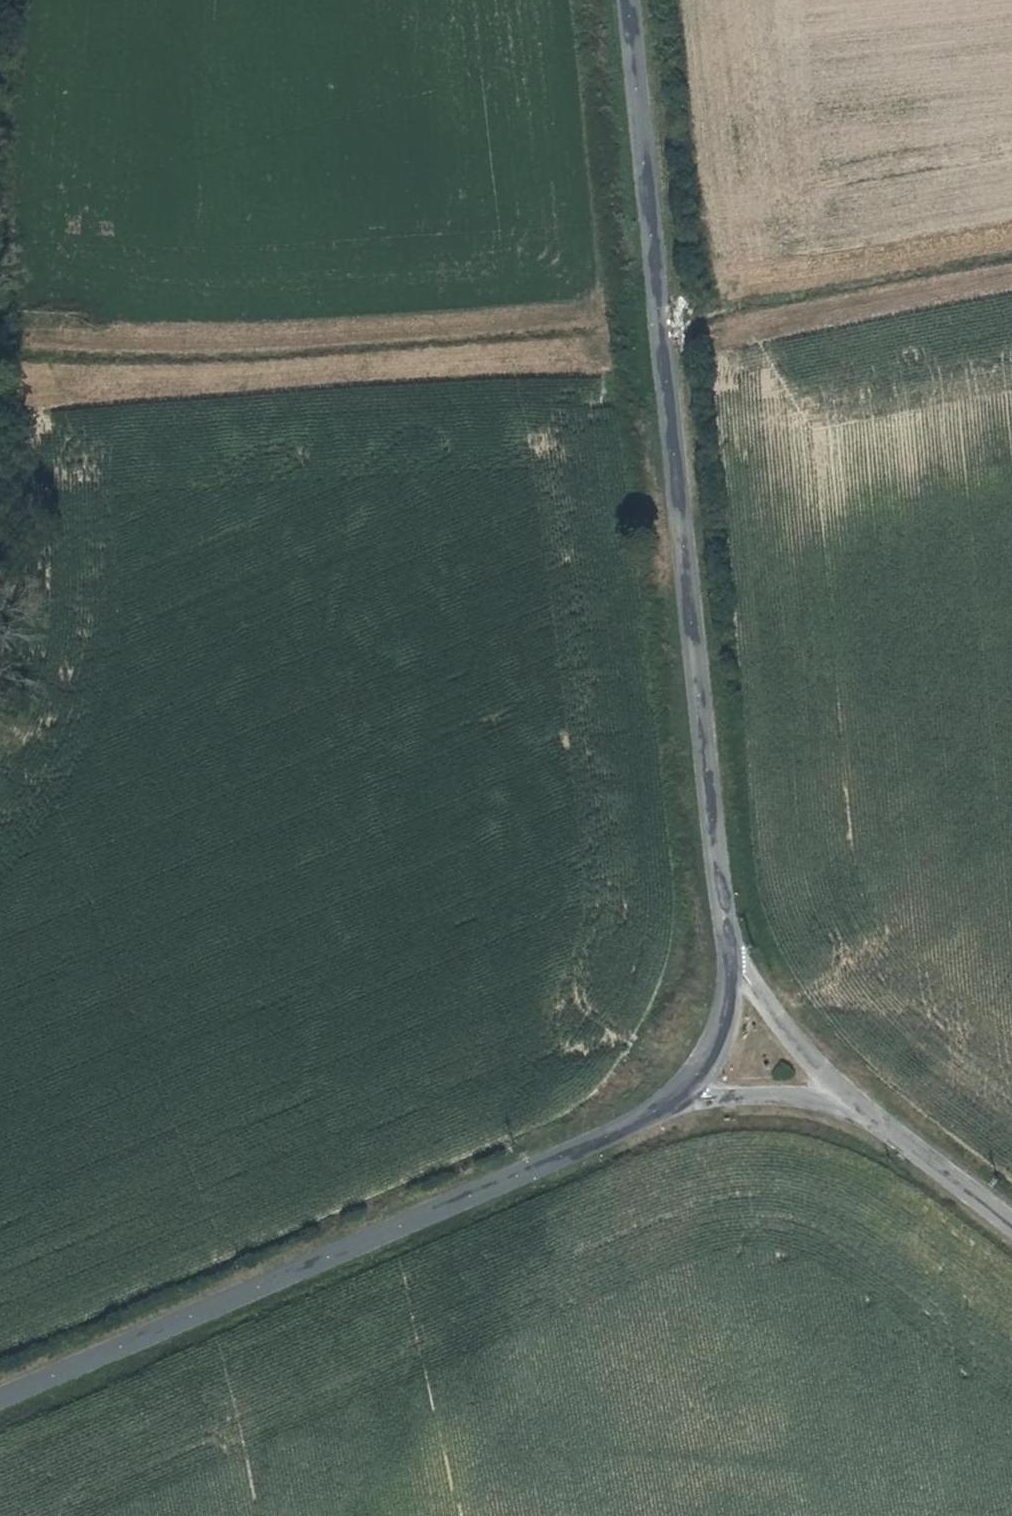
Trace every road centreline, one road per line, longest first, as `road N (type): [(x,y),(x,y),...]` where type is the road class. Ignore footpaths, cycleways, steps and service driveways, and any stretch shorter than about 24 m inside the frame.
road 1 (tertiary): [(636,0),(735,983)]
road 2 (tertiary): [(669,1102),(610,1136),(0,1402)]
road 3 (unclassified): [(1011,1229),(844,1102)]
road 4 (unclassified): [(844,1102),(669,1102)]
road 5 (unclassified): [(844,1102),(735,983)]
road 6 (tertiary): [(735,983),(703,1063),(669,1102)]

